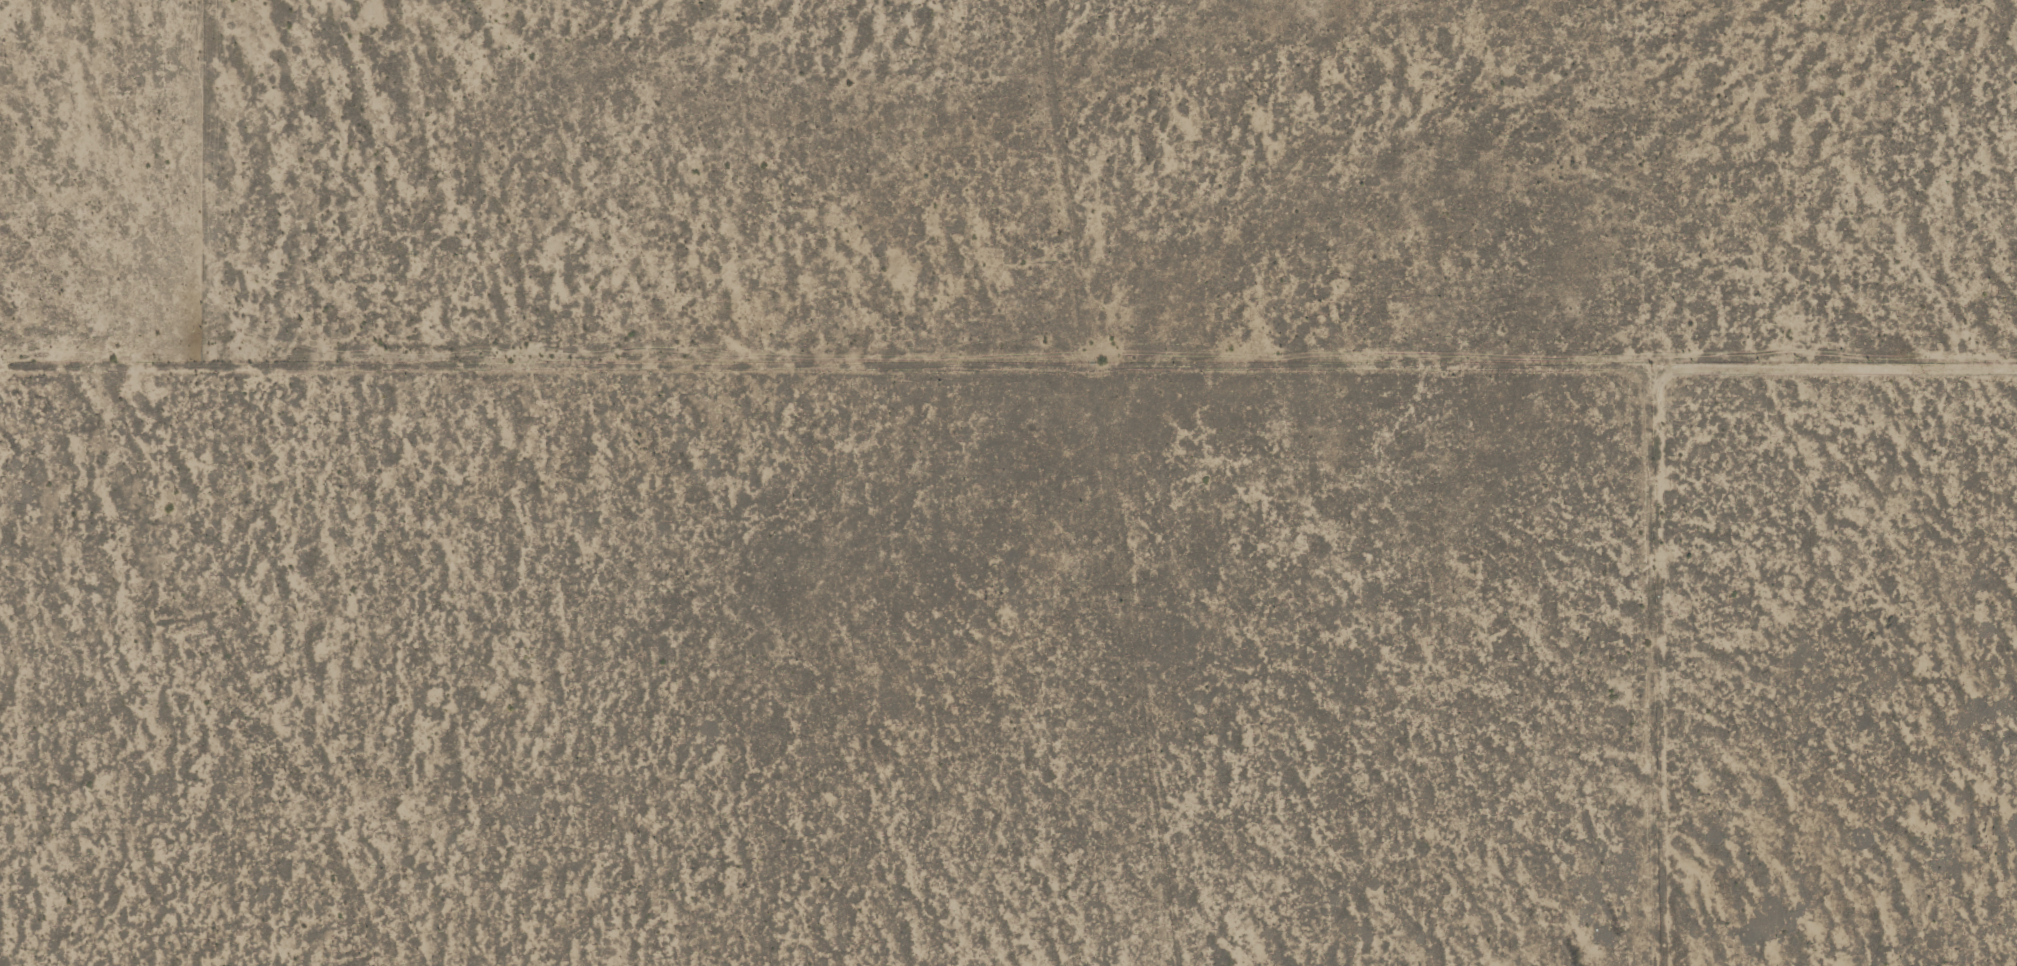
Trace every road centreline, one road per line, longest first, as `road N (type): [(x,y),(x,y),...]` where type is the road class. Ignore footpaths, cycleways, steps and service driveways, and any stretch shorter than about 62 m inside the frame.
road 1 (track): [(2016,384),(1617,397),(0,403)]
road 2 (track): [(1159,965),(1086,397),(1022,0)]
road 3 (track): [(1617,397),(1626,965)]

